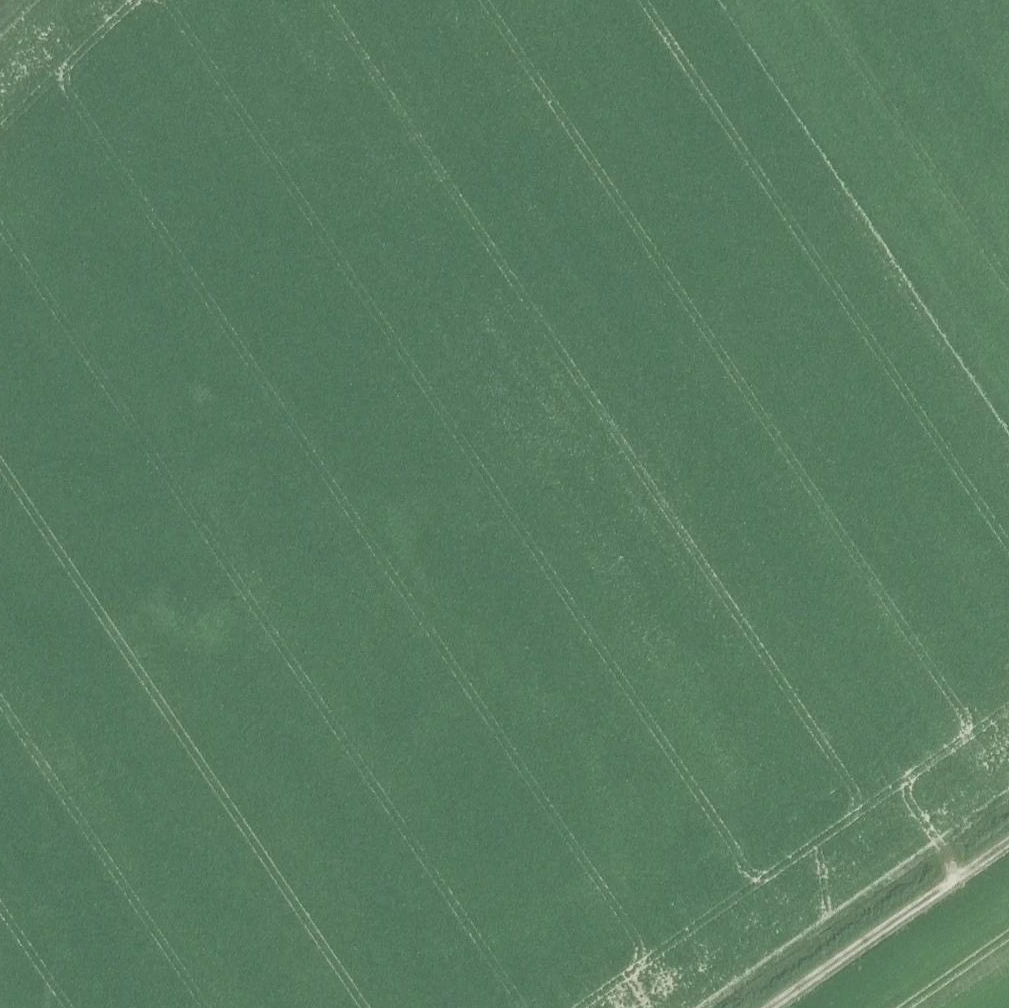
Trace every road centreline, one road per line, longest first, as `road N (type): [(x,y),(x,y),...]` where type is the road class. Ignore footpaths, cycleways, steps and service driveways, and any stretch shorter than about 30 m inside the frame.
road 1 (track): [(769,1007),(1008,841)]

